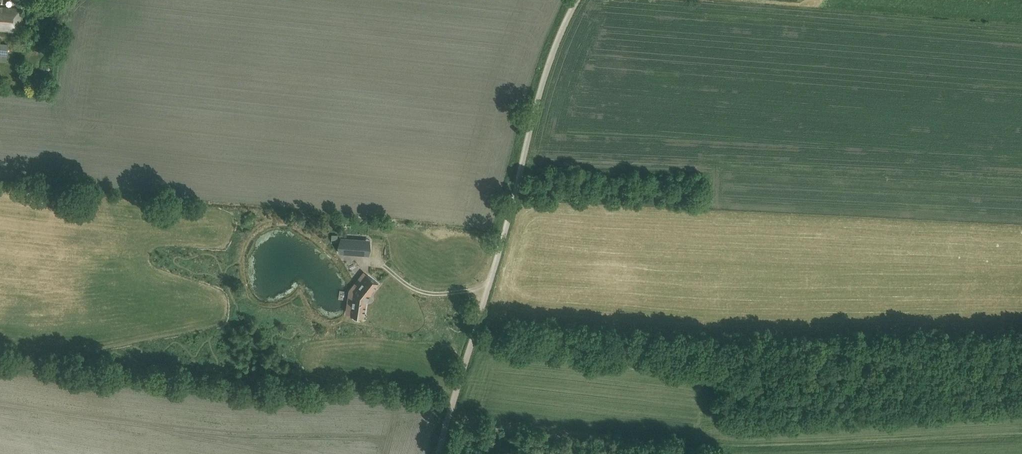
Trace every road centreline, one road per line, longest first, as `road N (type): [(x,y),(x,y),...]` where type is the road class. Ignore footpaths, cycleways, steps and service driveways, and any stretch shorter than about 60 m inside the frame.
road 1 (track): [(438,453),(548,66),(577,0)]

